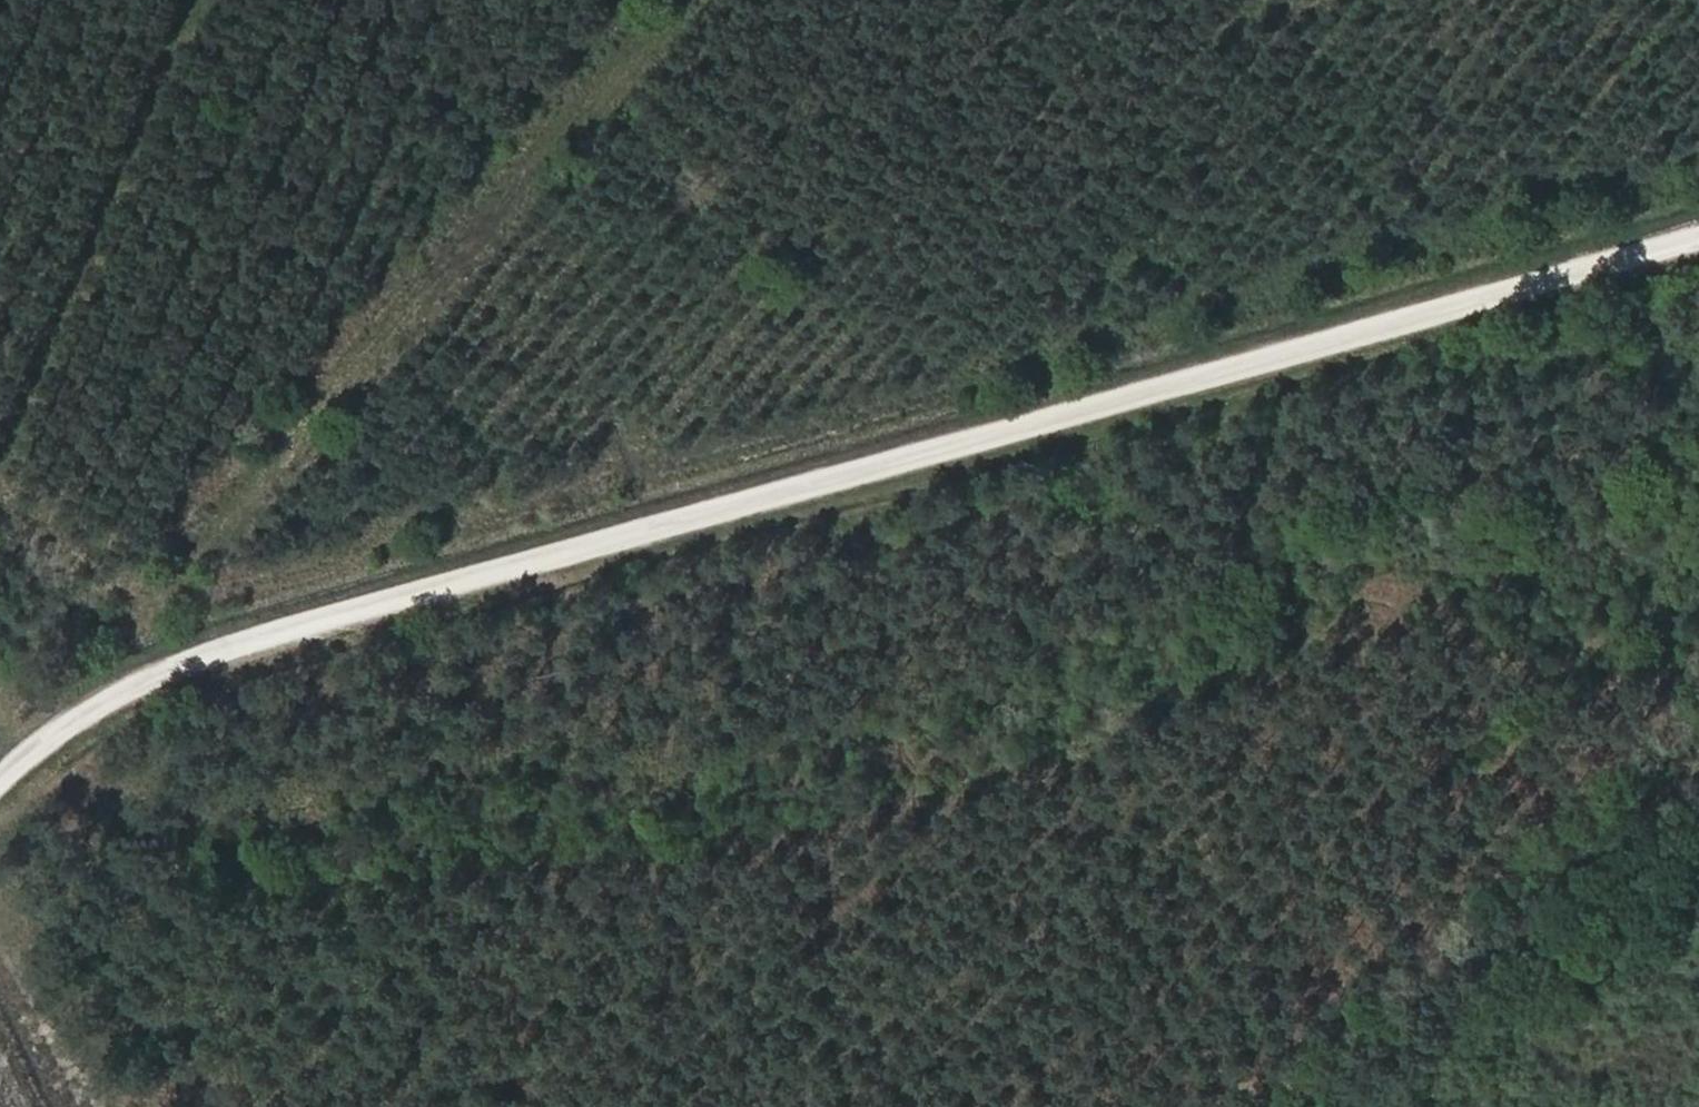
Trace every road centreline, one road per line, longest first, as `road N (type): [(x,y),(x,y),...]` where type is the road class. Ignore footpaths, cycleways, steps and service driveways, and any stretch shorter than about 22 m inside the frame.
road 1 (track): [(1698,238),(158,677),(18,765),(0,786)]
road 2 (track): [(0,622),(115,705),(705,0)]
road 3 (track): [(216,0),(0,549)]

